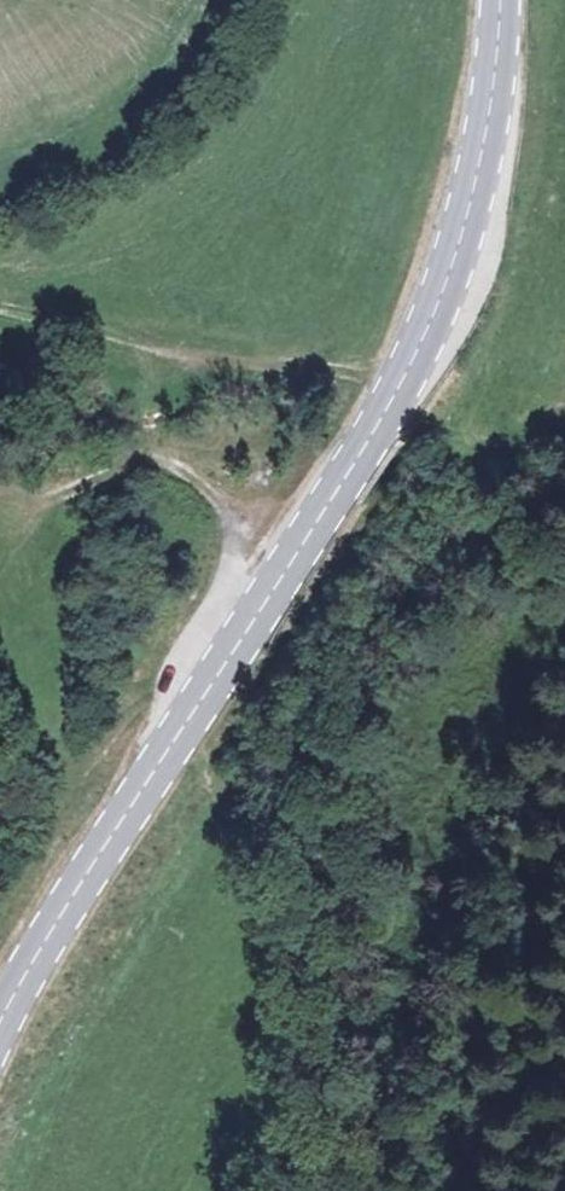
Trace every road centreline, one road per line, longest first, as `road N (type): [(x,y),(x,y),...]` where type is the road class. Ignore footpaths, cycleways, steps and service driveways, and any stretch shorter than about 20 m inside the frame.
road 1 (secondary): [(498,0),(488,121),(427,331),(361,453),(35,951),(0,1021)]
road 2 (track): [(403,374),(211,362),(113,333),(0,316)]
road 3 (track): [(158,765),(166,688),(252,552)]

